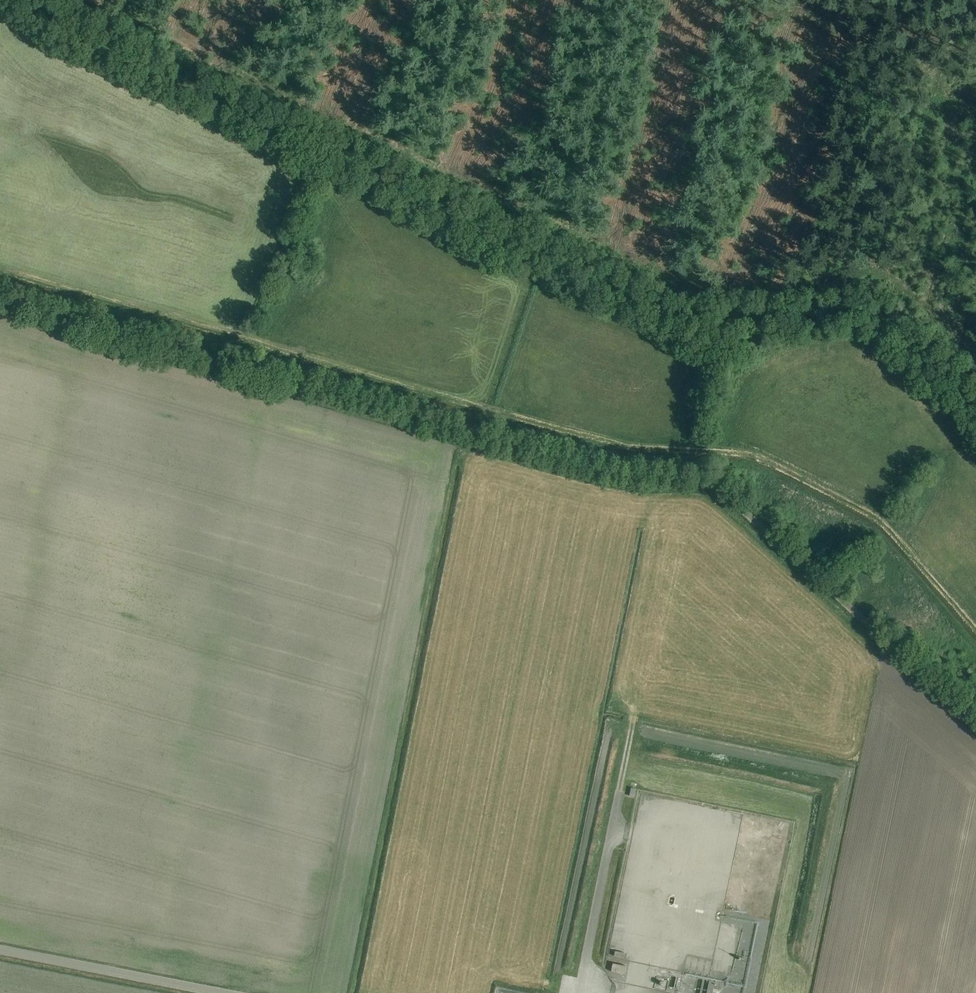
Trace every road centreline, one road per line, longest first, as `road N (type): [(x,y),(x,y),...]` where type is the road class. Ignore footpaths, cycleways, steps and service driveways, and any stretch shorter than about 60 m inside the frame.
road 1 (track): [(885,308),(664,301),(70,27),(31,0)]
road 2 (track): [(809,0),(975,47)]

